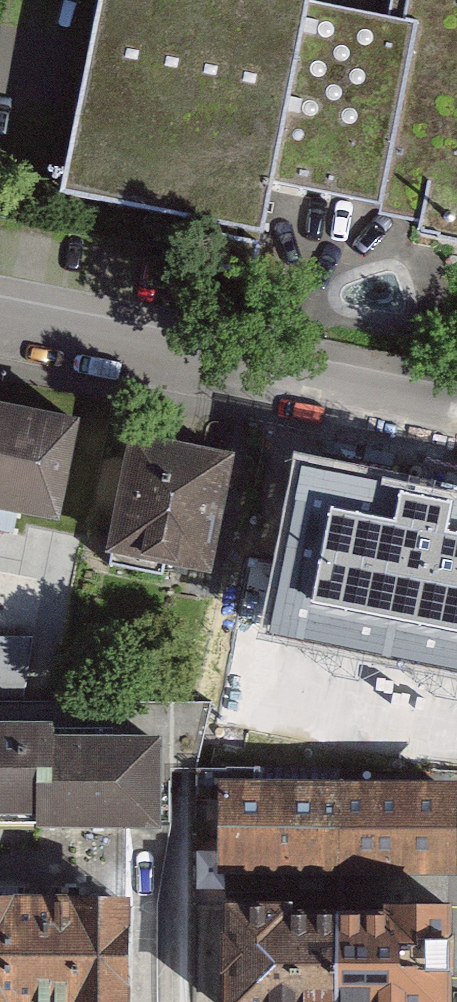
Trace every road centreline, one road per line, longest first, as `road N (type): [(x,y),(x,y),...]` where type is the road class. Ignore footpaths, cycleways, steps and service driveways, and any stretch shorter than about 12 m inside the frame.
road 1 (residential): [(456,402),(0,300)]

